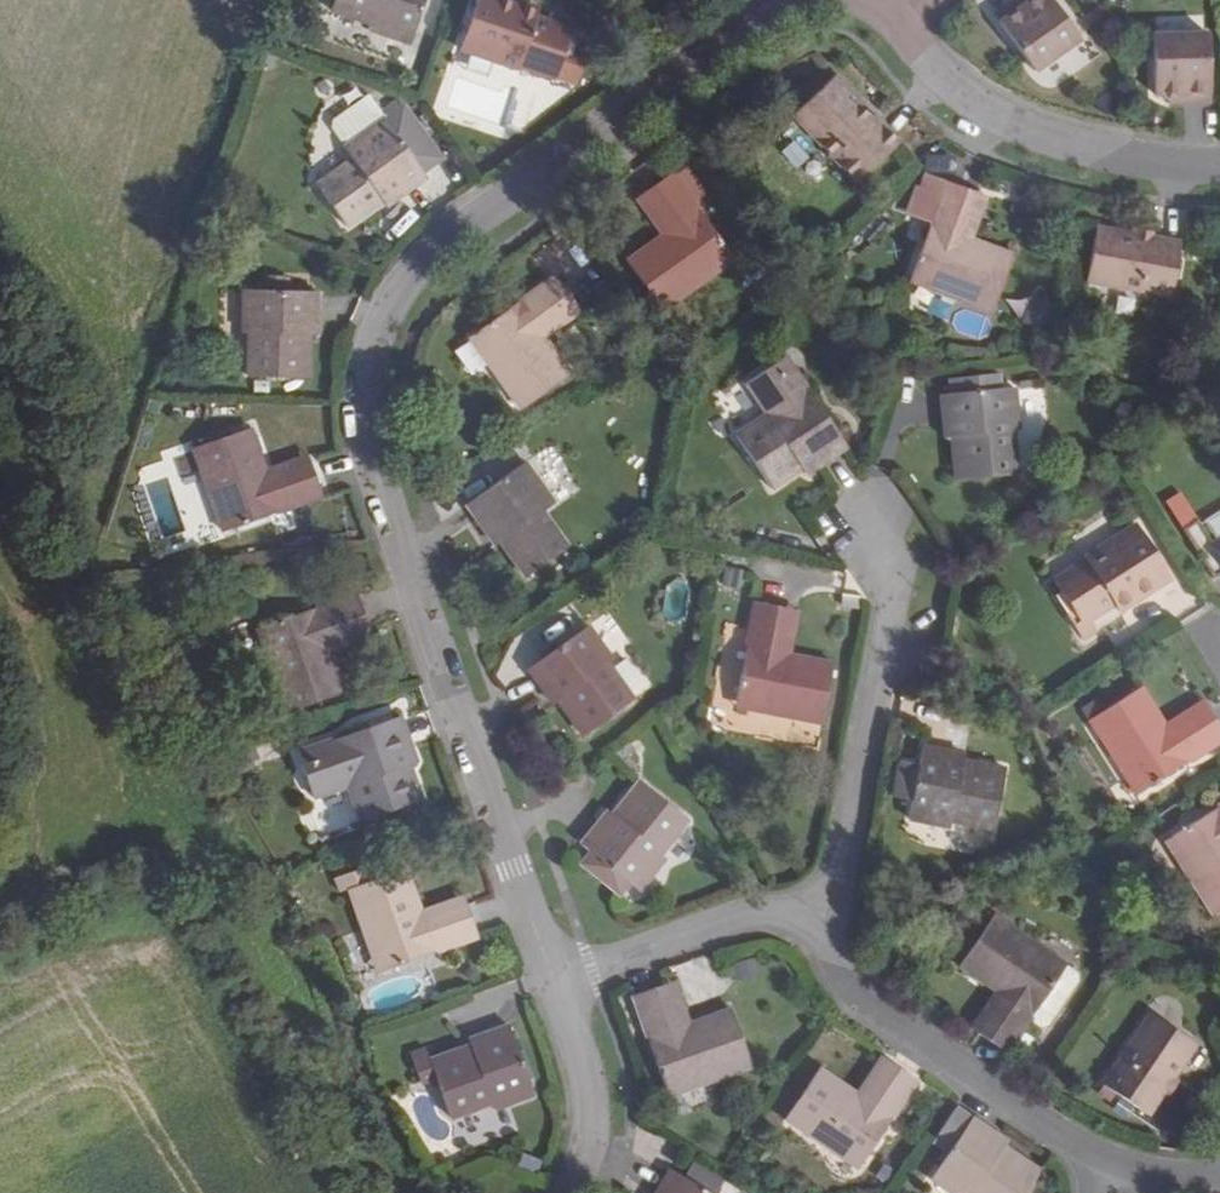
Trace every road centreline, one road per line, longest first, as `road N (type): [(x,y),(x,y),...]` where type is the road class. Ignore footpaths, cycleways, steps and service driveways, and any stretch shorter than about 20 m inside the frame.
road 1 (residential): [(786,0),(458,252),(393,328),(374,392),(381,469),(559,982)]
road 2 (residential): [(825,907),(835,979),(1138,1192)]
road 3 (residential): [(860,534),(898,601),(825,907)]
road 4 (residential): [(1219,167),(1153,164),(1023,127),(964,93),(893,22)]
road 5 (residential): [(825,907),(757,912),(559,982)]
road 6 (residential): [(559,982),(596,1125)]

